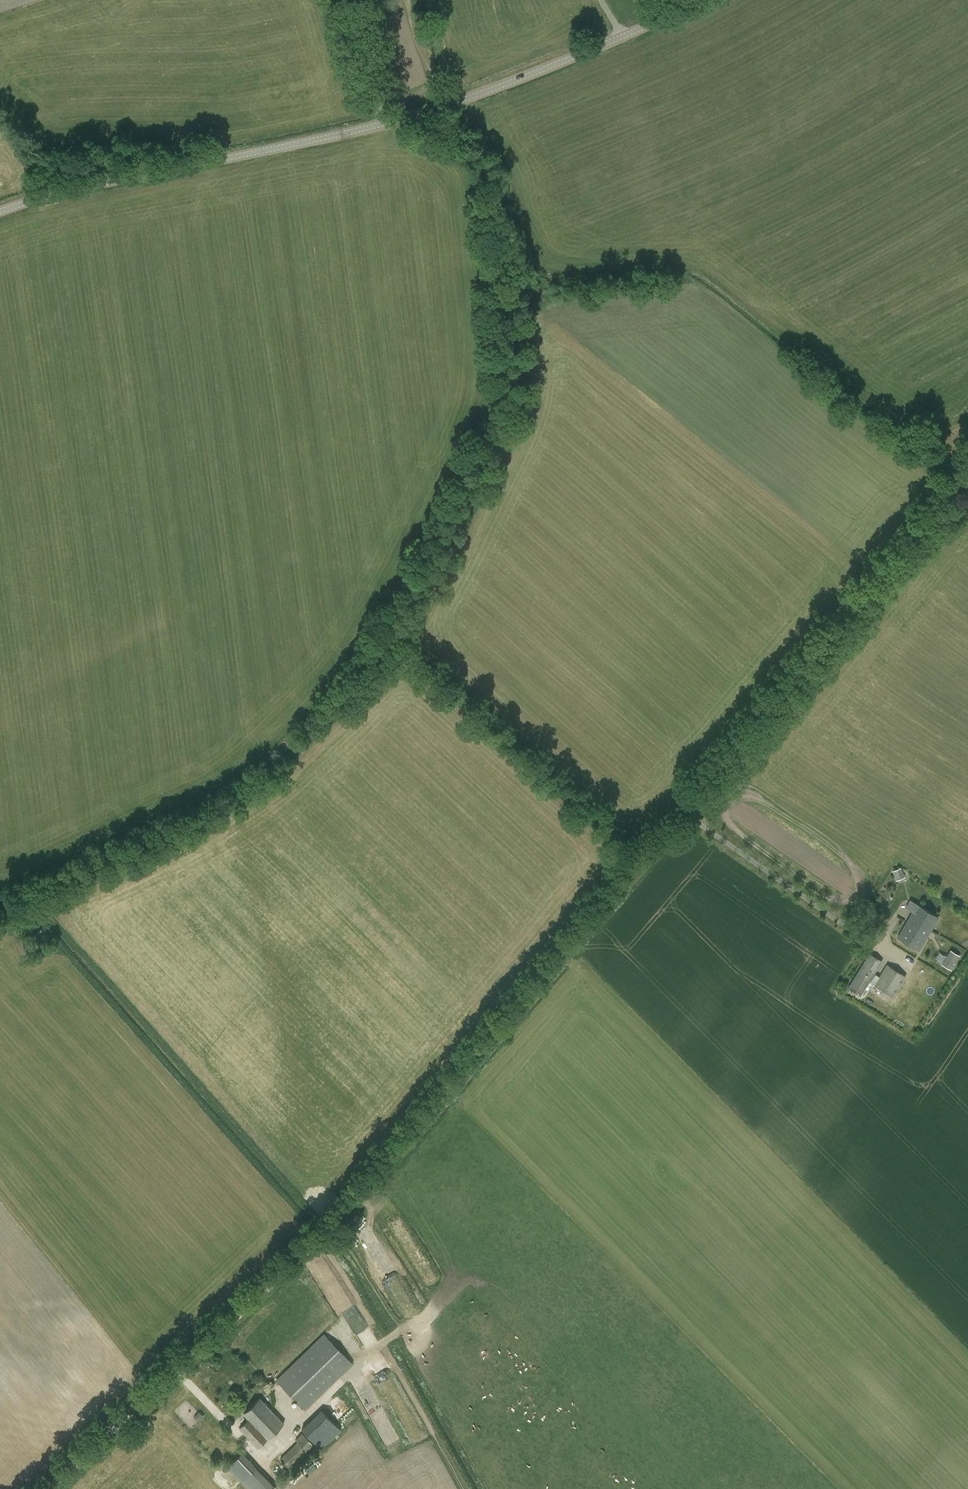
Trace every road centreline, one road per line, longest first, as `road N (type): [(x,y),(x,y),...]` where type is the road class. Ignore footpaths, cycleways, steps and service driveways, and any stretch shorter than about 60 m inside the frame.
road 1 (tertiary): [(0,209),(39,193),(379,129),(477,97),(703,0)]
road 2 (track): [(189,1358),(315,1240),(682,812)]
road 3 (unclassified): [(682,812),(967,459)]
road 4 (unclassified): [(49,1488),(189,1358)]

